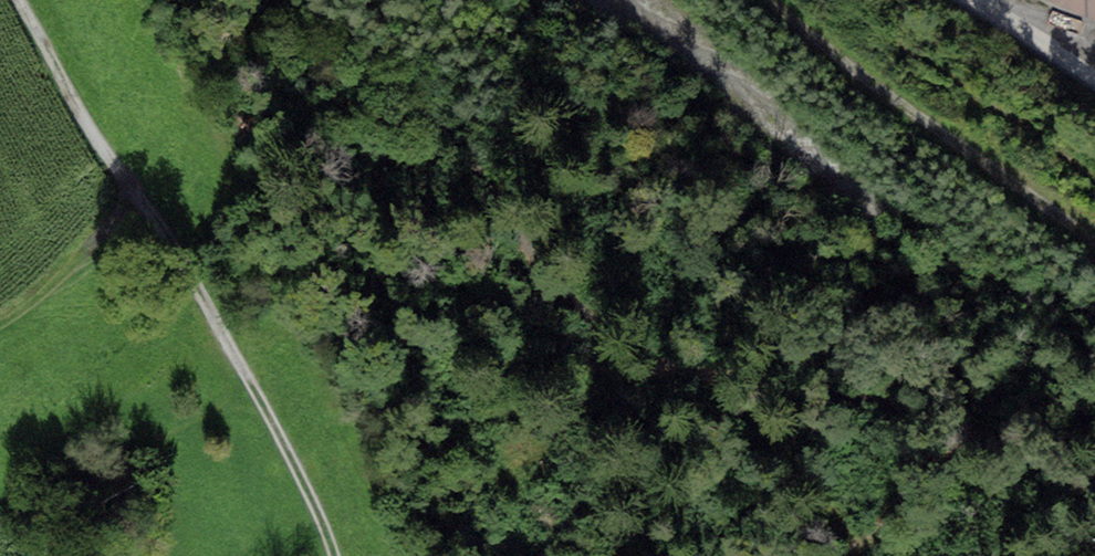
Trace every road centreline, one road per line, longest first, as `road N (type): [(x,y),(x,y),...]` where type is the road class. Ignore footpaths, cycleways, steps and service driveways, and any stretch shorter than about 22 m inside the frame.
road 1 (track): [(335,555),(207,300),(89,124),(19,0)]
road 2 (track): [(786,0),(993,168),(1094,233)]
road 3 (track): [(0,323),(92,246),(126,181)]
road 4 (unclassified): [(965,0),(1094,85)]

